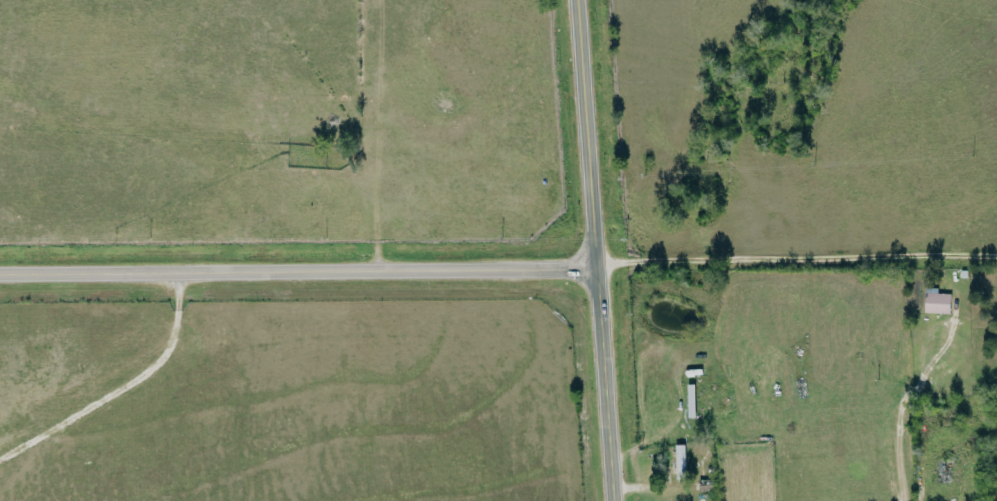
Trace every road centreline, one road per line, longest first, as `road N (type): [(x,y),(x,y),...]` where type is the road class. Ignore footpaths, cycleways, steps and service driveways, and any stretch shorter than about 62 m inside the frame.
road 1 (tertiary): [(0,274),(595,269)]
road 2 (secondary): [(576,0),(608,500)]

